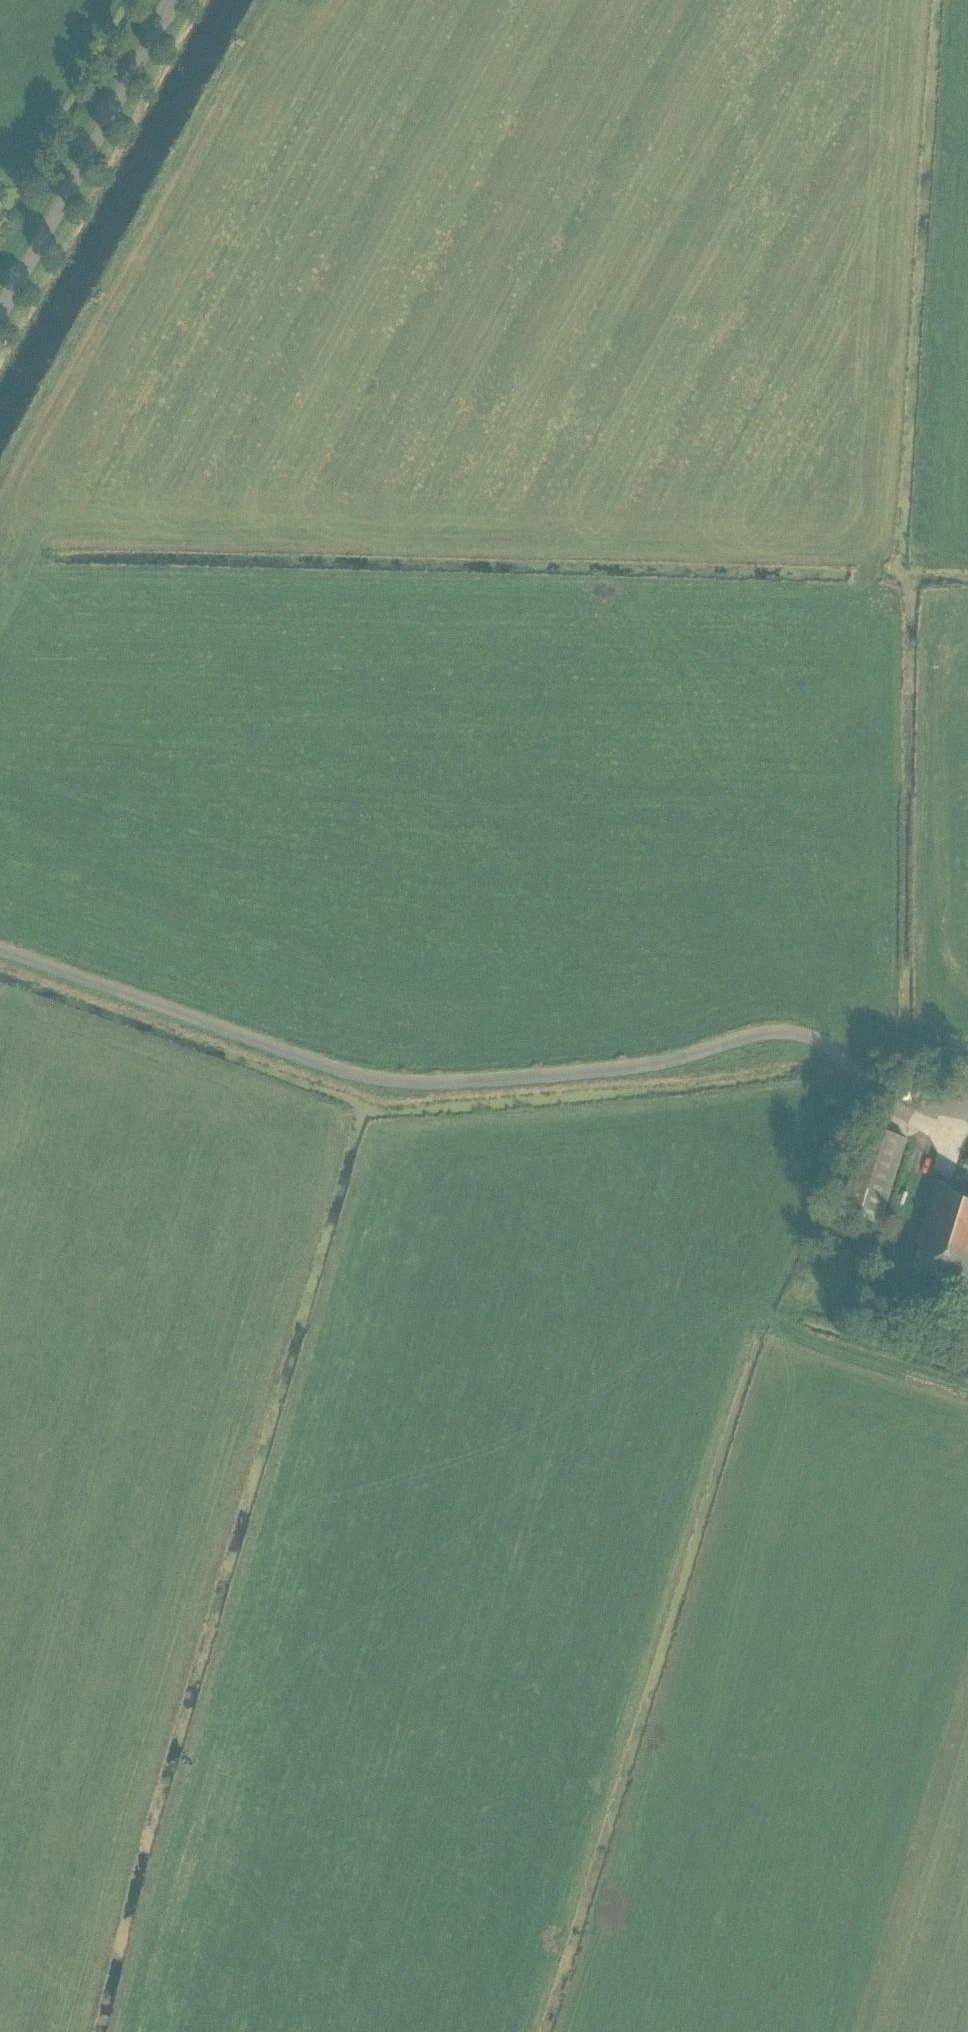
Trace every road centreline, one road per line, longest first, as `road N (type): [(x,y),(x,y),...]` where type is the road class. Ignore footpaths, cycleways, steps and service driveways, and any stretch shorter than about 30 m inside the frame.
road 1 (tertiary): [(0,319),(175,0)]

